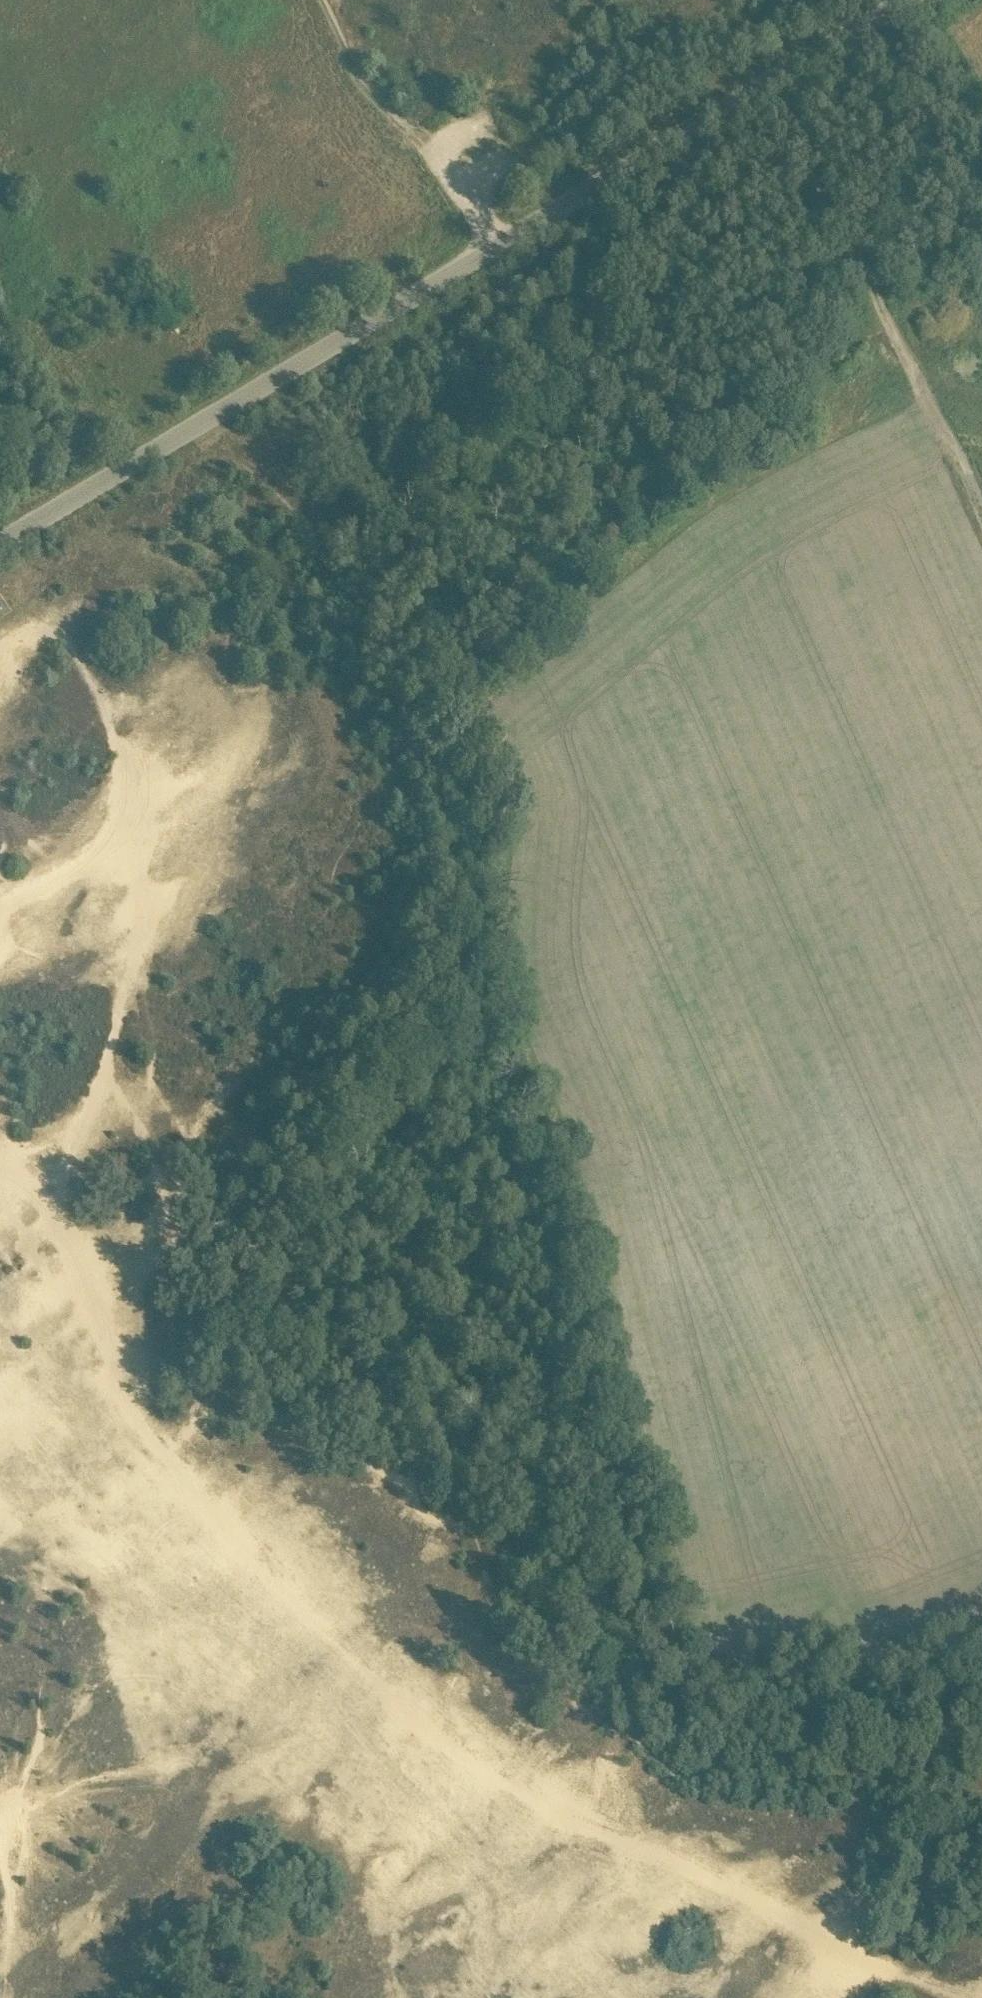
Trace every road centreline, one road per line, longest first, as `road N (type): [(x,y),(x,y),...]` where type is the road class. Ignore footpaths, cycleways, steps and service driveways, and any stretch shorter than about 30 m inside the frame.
road 1 (unclassified): [(0,555),(922,0)]
road 2 (track): [(777,86),(981,527)]
road 3 (track): [(326,0),(418,133)]
road 4 (track): [(495,253),(418,133)]

